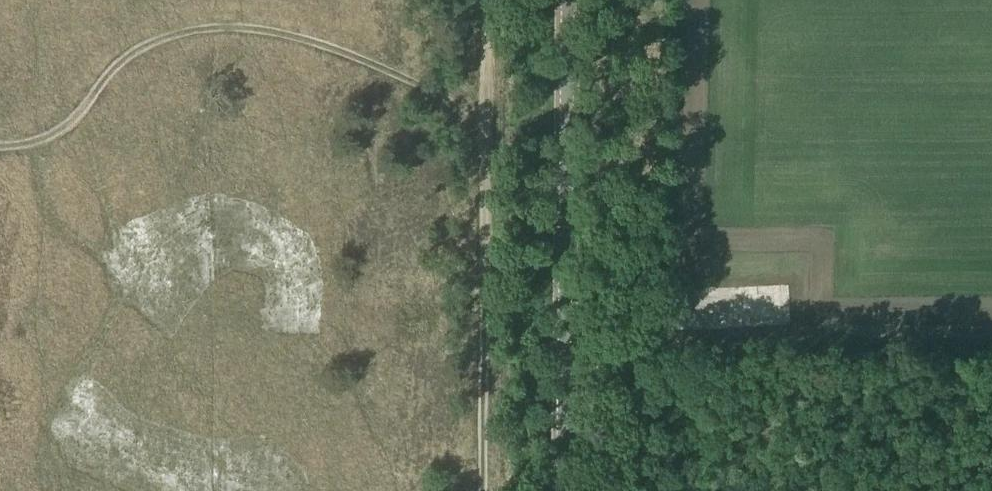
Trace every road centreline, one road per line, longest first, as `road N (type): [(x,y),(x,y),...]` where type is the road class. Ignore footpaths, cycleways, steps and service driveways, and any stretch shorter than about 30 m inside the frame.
road 1 (track): [(0,150),(59,140),(141,50),(191,33),(266,31),(345,56),(487,130)]
road 2 (secondary): [(562,490),(567,0)]
road 3 (track): [(488,0),(486,490)]

